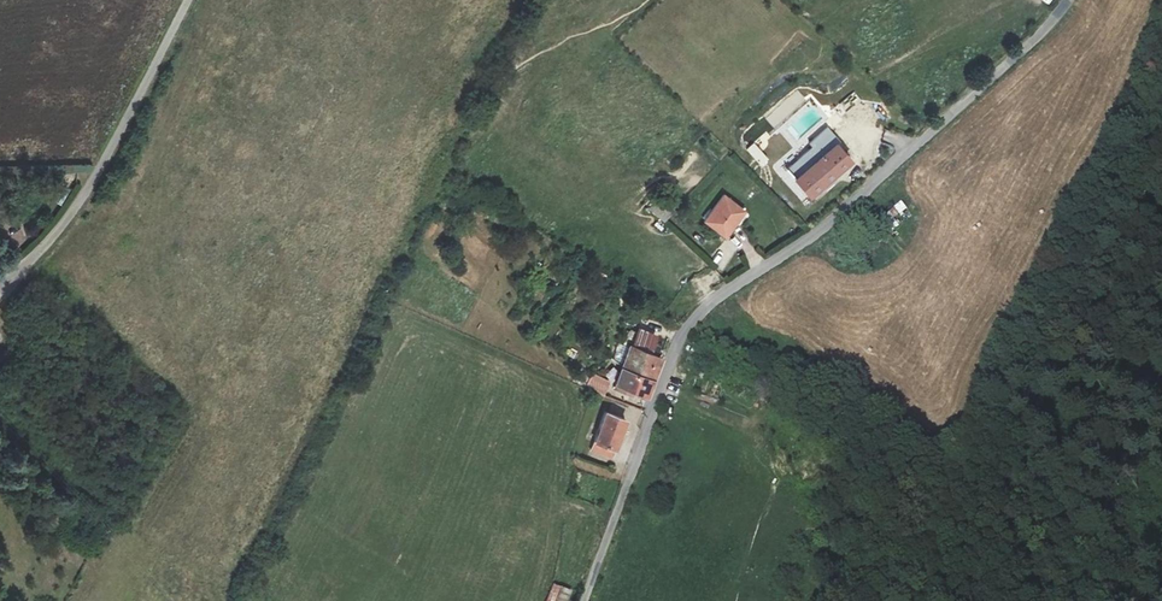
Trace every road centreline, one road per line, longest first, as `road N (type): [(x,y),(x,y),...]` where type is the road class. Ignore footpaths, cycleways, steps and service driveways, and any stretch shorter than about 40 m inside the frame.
road 1 (unclassified): [(584,600),(673,355),(697,315),(823,229),(1068,0)]
road 2 (unclassified): [(188,0),(75,212),(0,288)]

